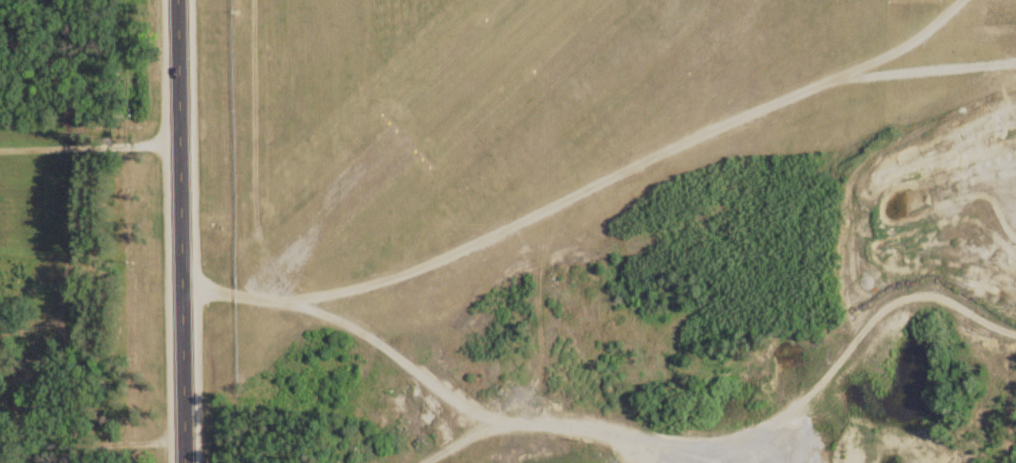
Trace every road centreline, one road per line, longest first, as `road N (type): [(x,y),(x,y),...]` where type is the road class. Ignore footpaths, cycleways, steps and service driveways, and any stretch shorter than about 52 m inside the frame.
road 1 (residential): [(427,462),(485,432),(568,426),(728,441),(891,305)]
road 2 (primary): [(186,462),(180,0)]
road 3 (track): [(891,305),(1015,301)]

